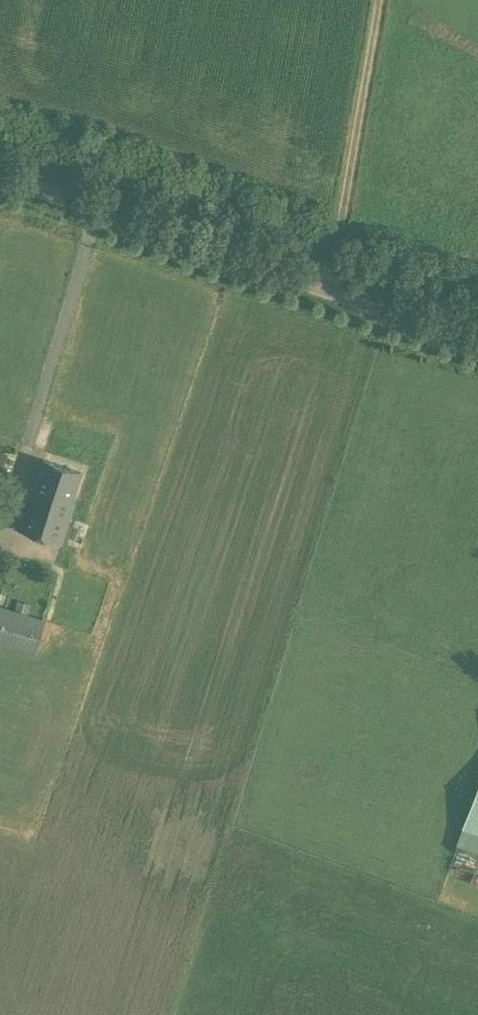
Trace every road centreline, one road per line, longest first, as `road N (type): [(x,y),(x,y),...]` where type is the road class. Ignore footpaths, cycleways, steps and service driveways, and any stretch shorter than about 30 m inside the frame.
road 1 (unclassified): [(477,341),(0,175)]

